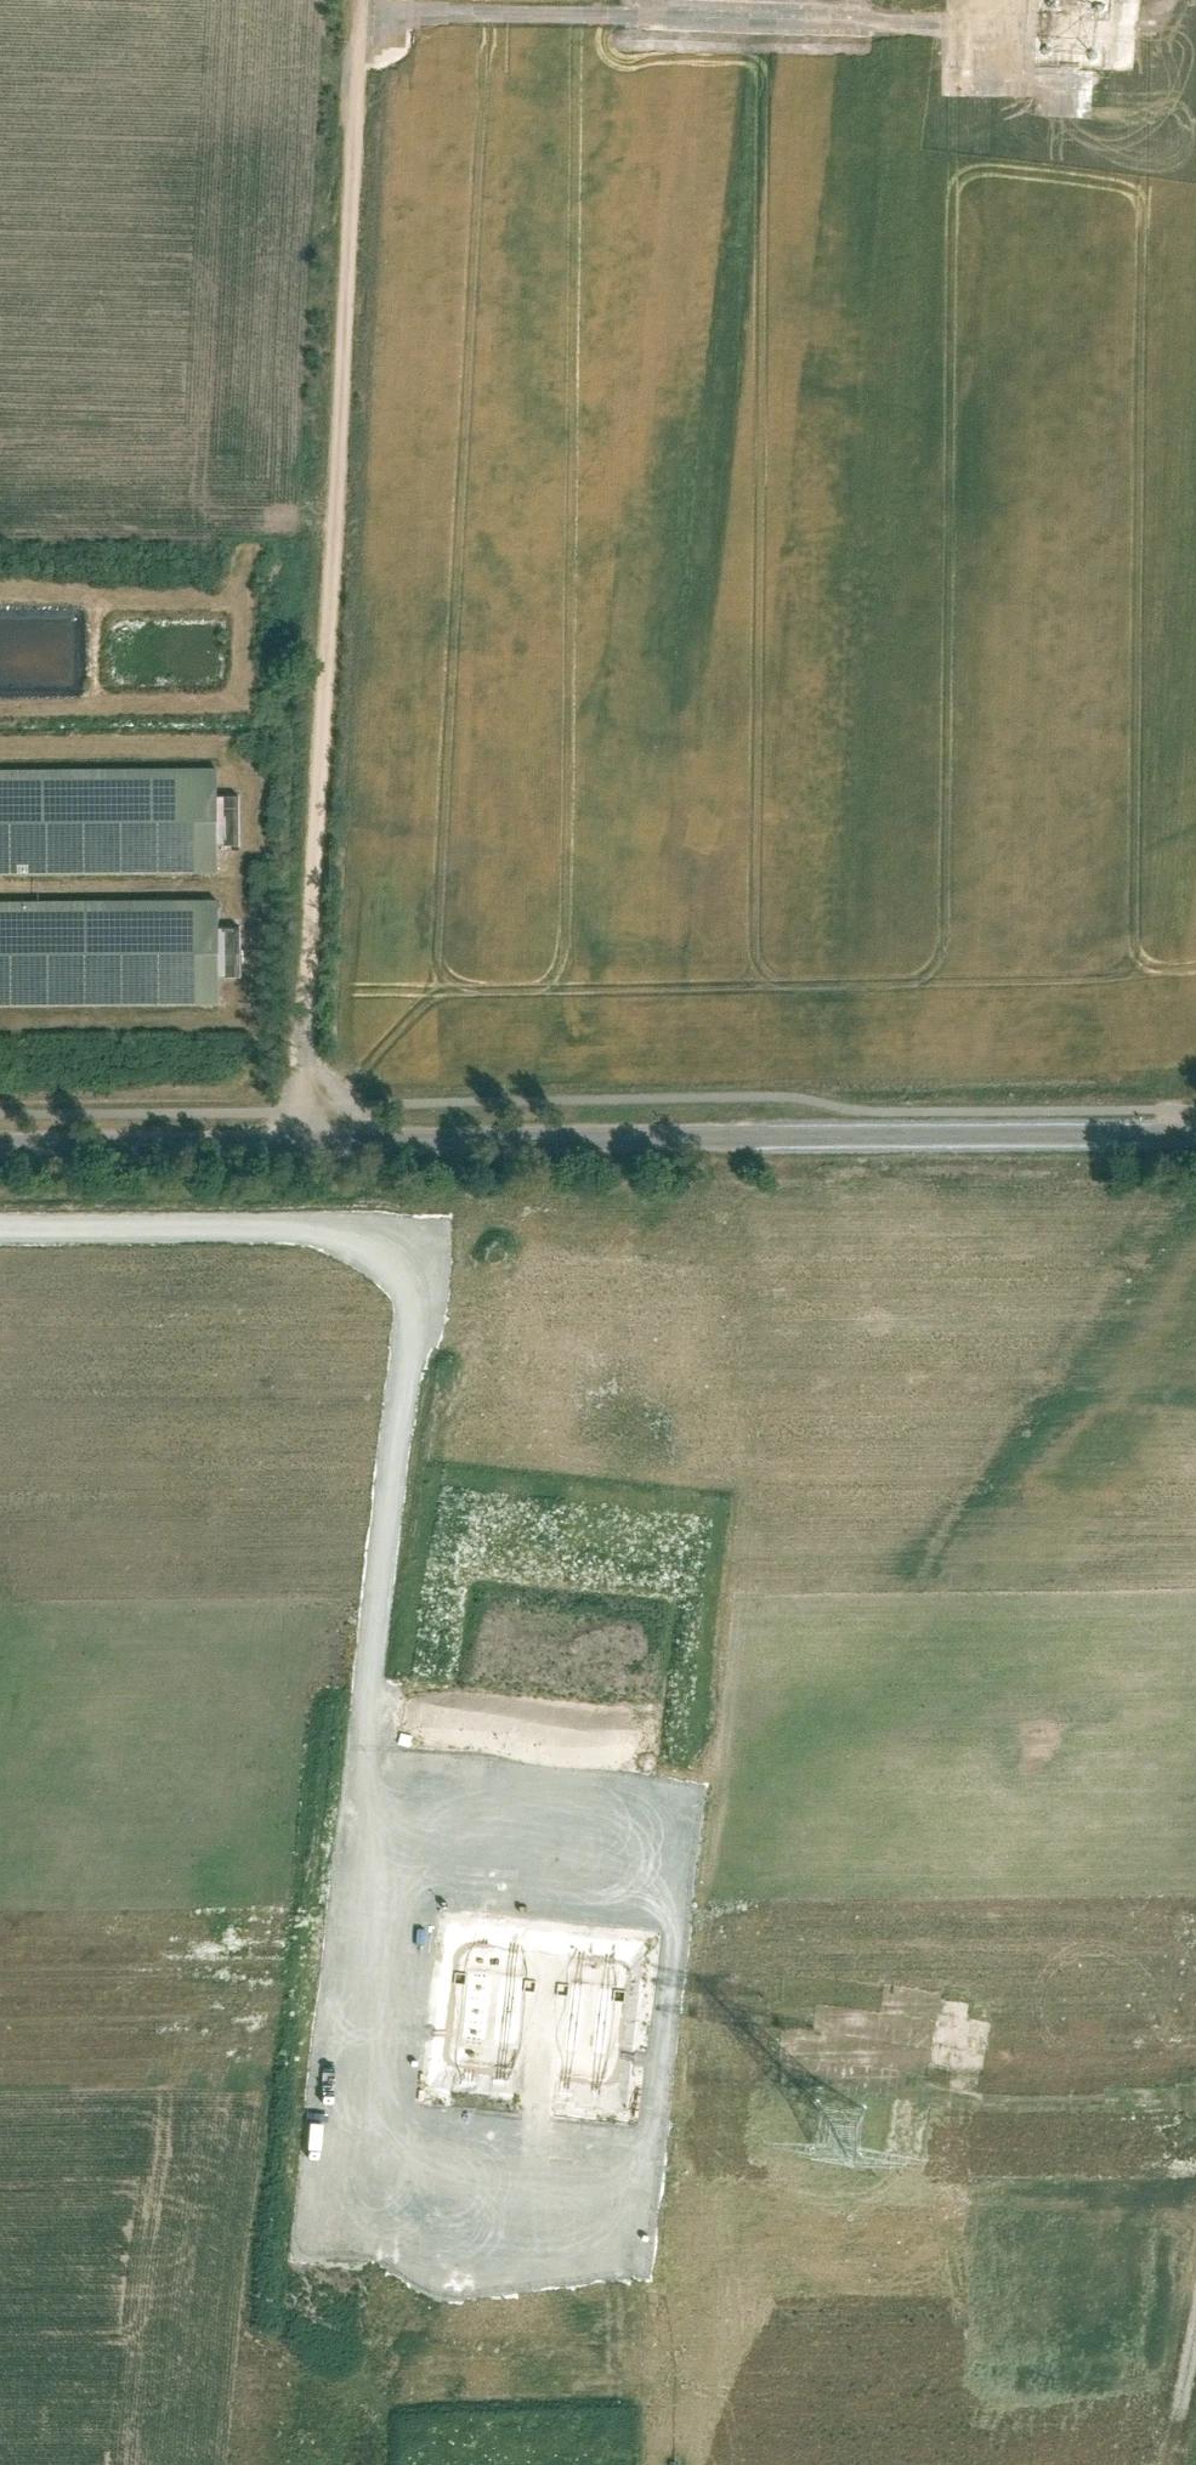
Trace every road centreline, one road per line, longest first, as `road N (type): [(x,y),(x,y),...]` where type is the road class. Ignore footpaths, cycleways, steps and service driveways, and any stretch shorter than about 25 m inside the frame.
road 1 (tertiary): [(0,1147),(1195,1137)]
road 2 (track): [(297,1140),(362,0)]

